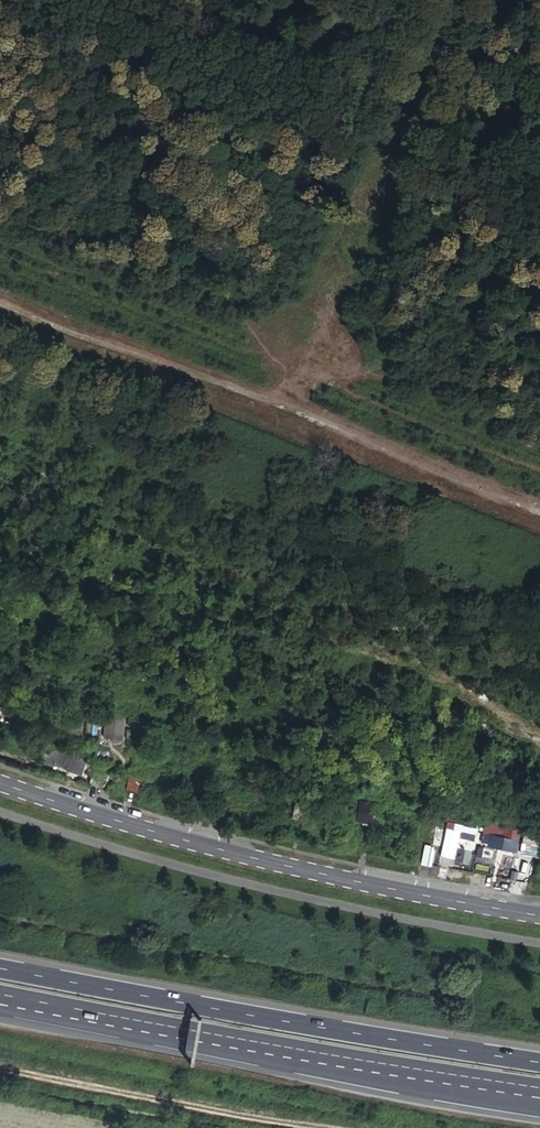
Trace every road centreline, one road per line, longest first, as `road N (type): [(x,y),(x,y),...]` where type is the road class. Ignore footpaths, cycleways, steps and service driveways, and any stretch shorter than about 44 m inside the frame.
road 1 (track): [(0,314),(294,437),(539,522)]
road 2 (secondary): [(0,782),(228,854),(539,918)]
road 3 (motorway): [(539,1063),(0,970)]
road 4 (track): [(0,14),(314,386)]
road 5 (track): [(470,0),(294,437)]
road 6 (track): [(539,175),(132,0)]
road 7 (unclassified): [(314,1127),(0,1071)]
road 8 (motorway): [(0,1002),(274,1049)]
road 9 (motorway): [(274,1049),(416,1087),(539,1106)]
road 10 (motorway): [(274,1049),(539,1088)]

